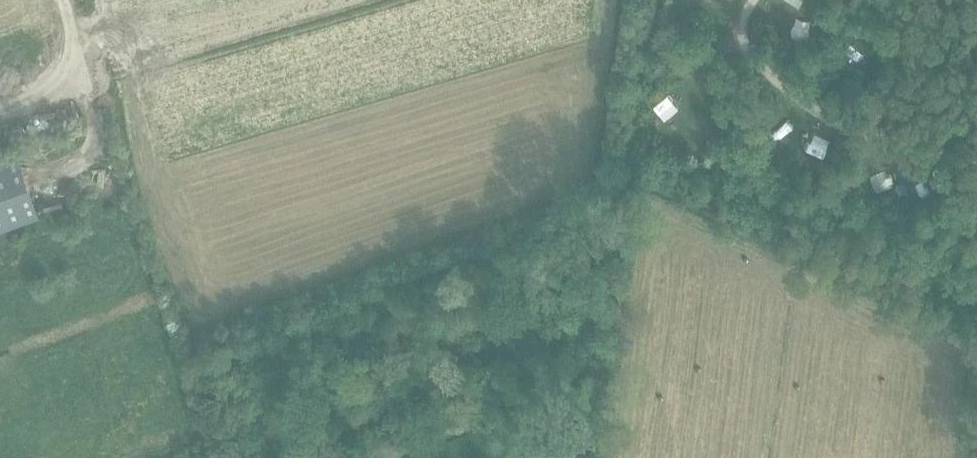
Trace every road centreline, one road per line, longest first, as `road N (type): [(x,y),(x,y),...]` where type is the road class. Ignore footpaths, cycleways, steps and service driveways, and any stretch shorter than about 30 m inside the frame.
road 1 (track): [(753,0),(740,37),(799,98),(851,129),(976,165)]

